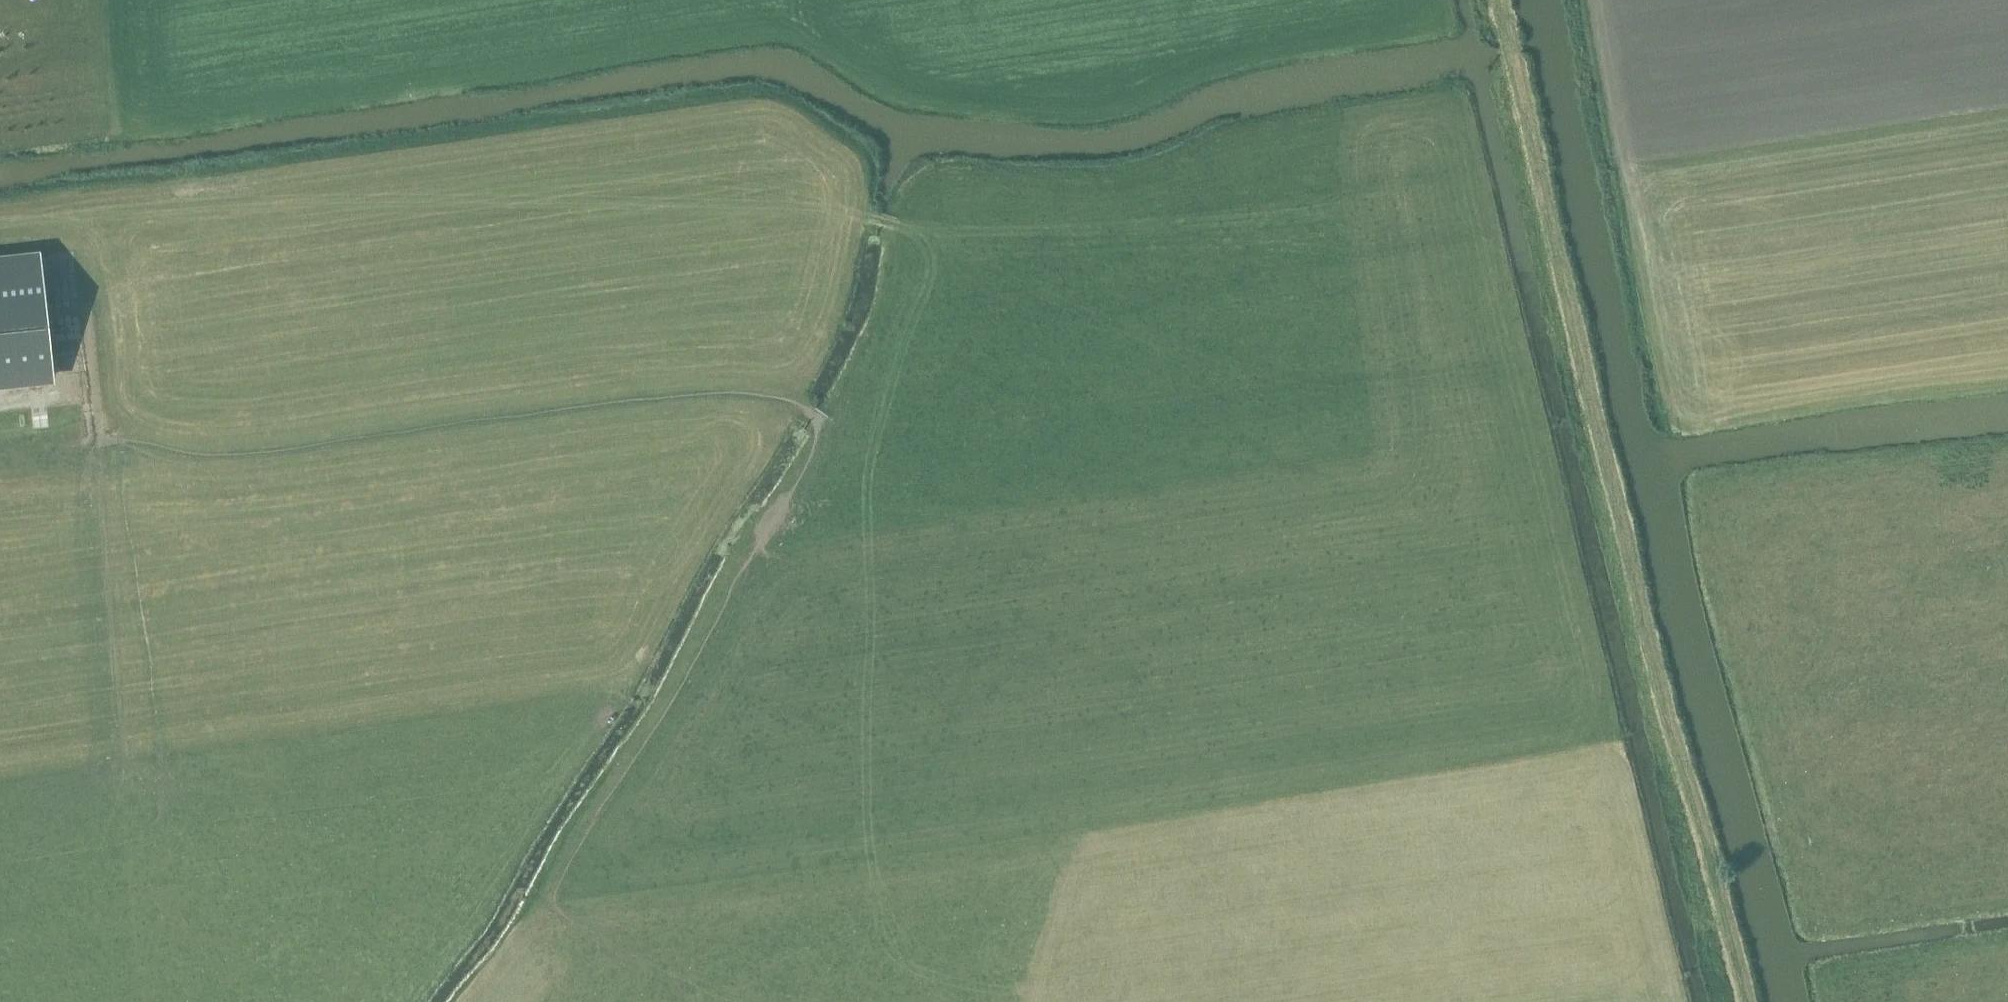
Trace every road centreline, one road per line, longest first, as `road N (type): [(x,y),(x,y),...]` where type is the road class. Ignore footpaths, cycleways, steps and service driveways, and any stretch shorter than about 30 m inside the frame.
road 1 (track): [(1622,154),(1596,0)]

